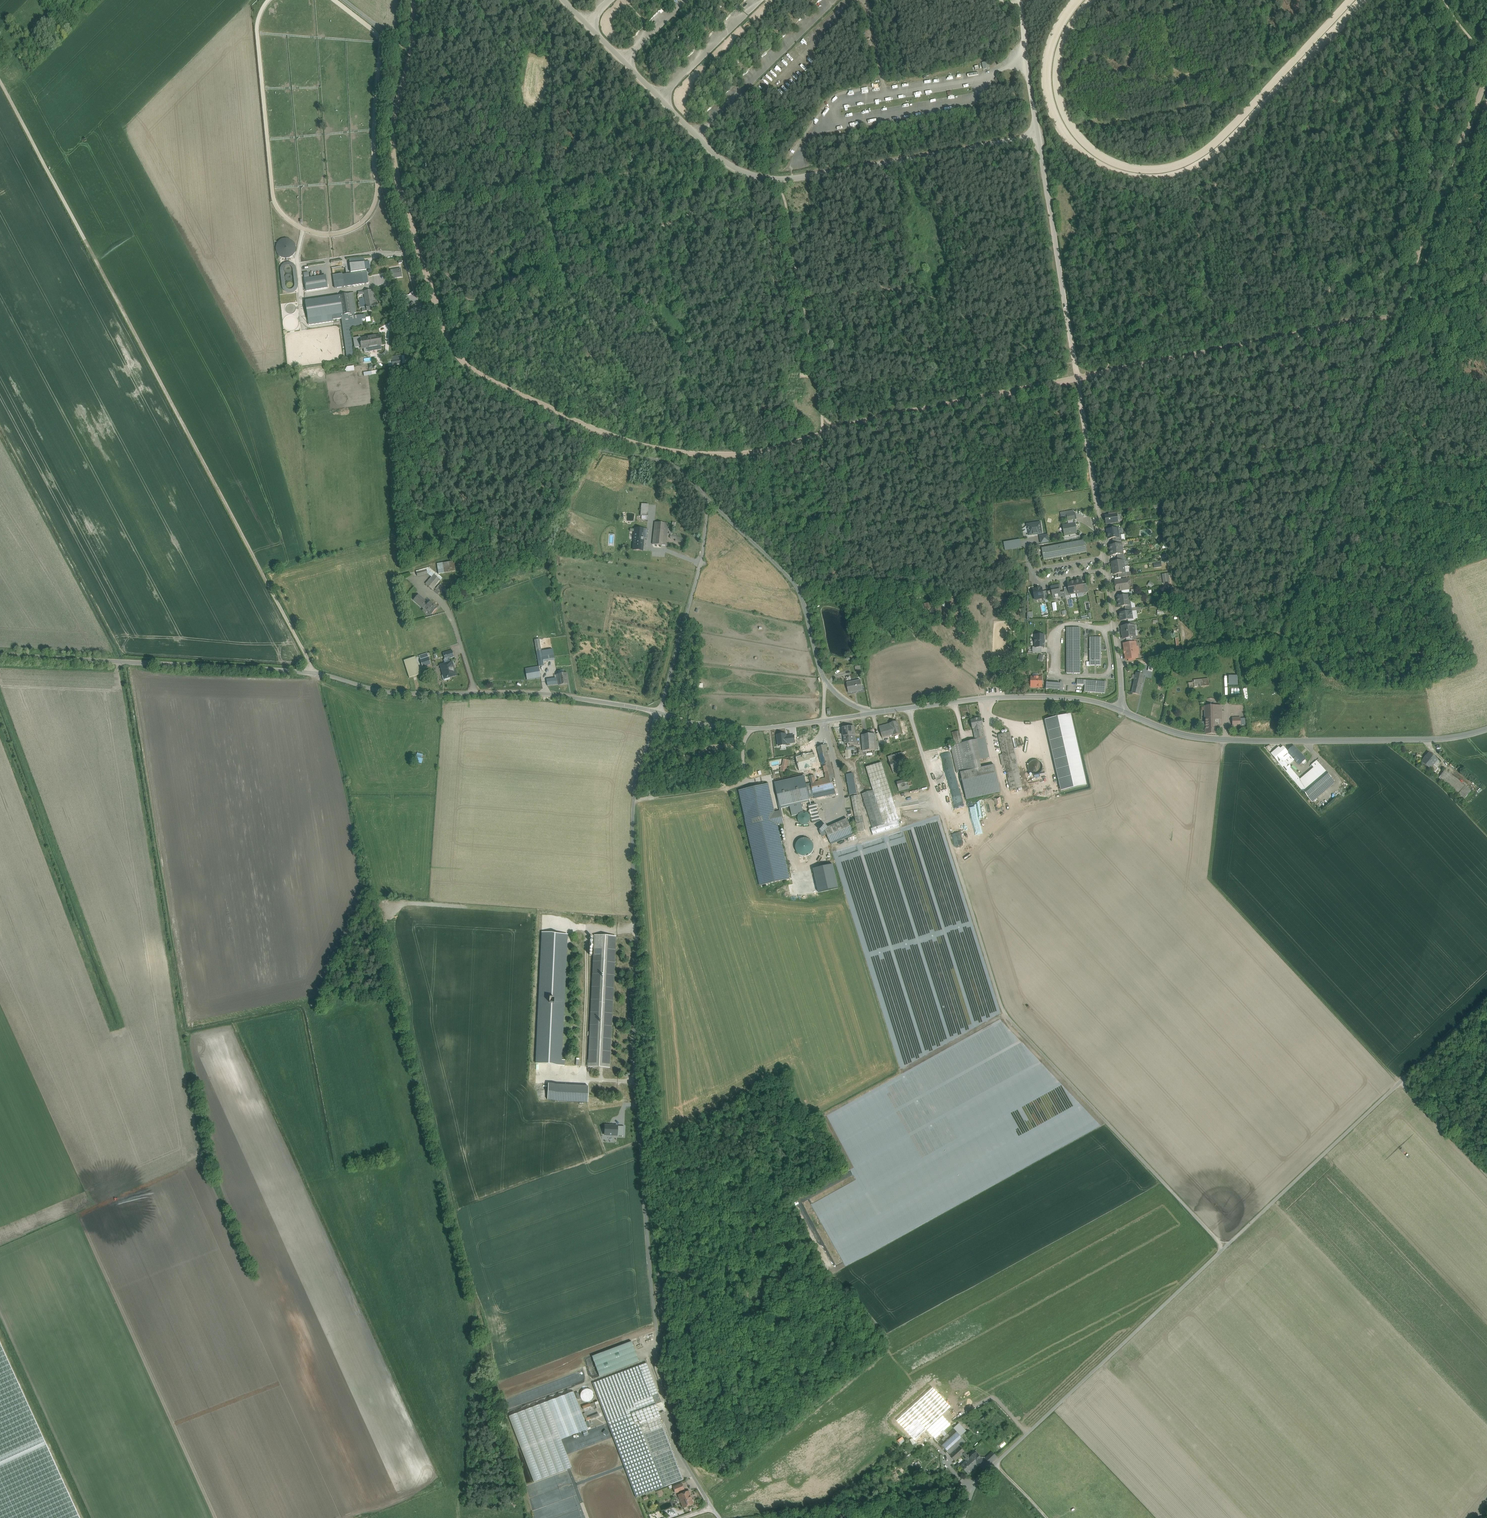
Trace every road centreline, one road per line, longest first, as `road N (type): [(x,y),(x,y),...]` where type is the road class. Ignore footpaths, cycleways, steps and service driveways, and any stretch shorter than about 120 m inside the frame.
road 1 (unclassified): [(720,1517),(671,1431),(648,1264),(633,811),(658,712)]
road 2 (unclassified): [(340,0),(386,35),(377,153),(442,372),(584,443),(676,463),(709,500)]
road 3 (track): [(316,673),(0,80)]
road 4 (unclassified): [(0,653),(316,673),(390,693),(548,694),(658,712)]
road 5 (track): [(909,708),(1005,1016),(1223,1249)]
road 6 (unclassified): [(1393,1089),(979,1479),(966,1517)]
road 7 (track): [(1445,0),(1418,32),(1372,50),(1360,80),(1304,95),(1201,207),(1196,223),(1213,312),(1203,333),(1074,357)]
road 8 (unclassified): [(1038,134),(1123,712)]
road 9 (track): [(1393,347),(1280,633),(1120,665)]
road 10 (track): [(797,585),(796,547),(819,508),(823,436),(777,179)]
road 11 (unclassified): [(1123,712),(1210,740),(1430,740),(1486,729)]
road 12 (unclassified): [(1038,134),(786,179),(731,166),(697,136)]
road 13 (track): [(1486,108),(1393,347),(1486,346)]
road 14 (track): [(1486,247),(1463,386),(1421,469),(1406,483),(1337,480)]
road 15 (track): [(536,1082),(512,1089),(501,1072),(431,1098),(382,908)]
road 16 (unclassified): [(709,500),(797,585),(824,678),(870,713)]
road 17 (track): [(1214,883),(1401,1082)]
road 18 (unclassified): [(870,713),(1003,697),(1076,699),(1123,712)]
road 19 (unclassified): [(658,712),(702,562),(709,500)]
road 20 (unclassified): [(658,712),(745,728),(870,713)]
road 21 (unclassified): [(832,0),(697,136)]
road 22 (track): [(1280,633),(1440,595)]
road 23 (track): [(759,178),(684,220),(617,240)]
road 24 (unclassified): [(659,97),(760,0)]
road 25 (unclassified): [(1020,0),(1038,134)]
road 26 (unclassified): [(1486,1183),(1393,1089)]
road 27 (unclassified): [(1486,1001),(1393,1089)]

